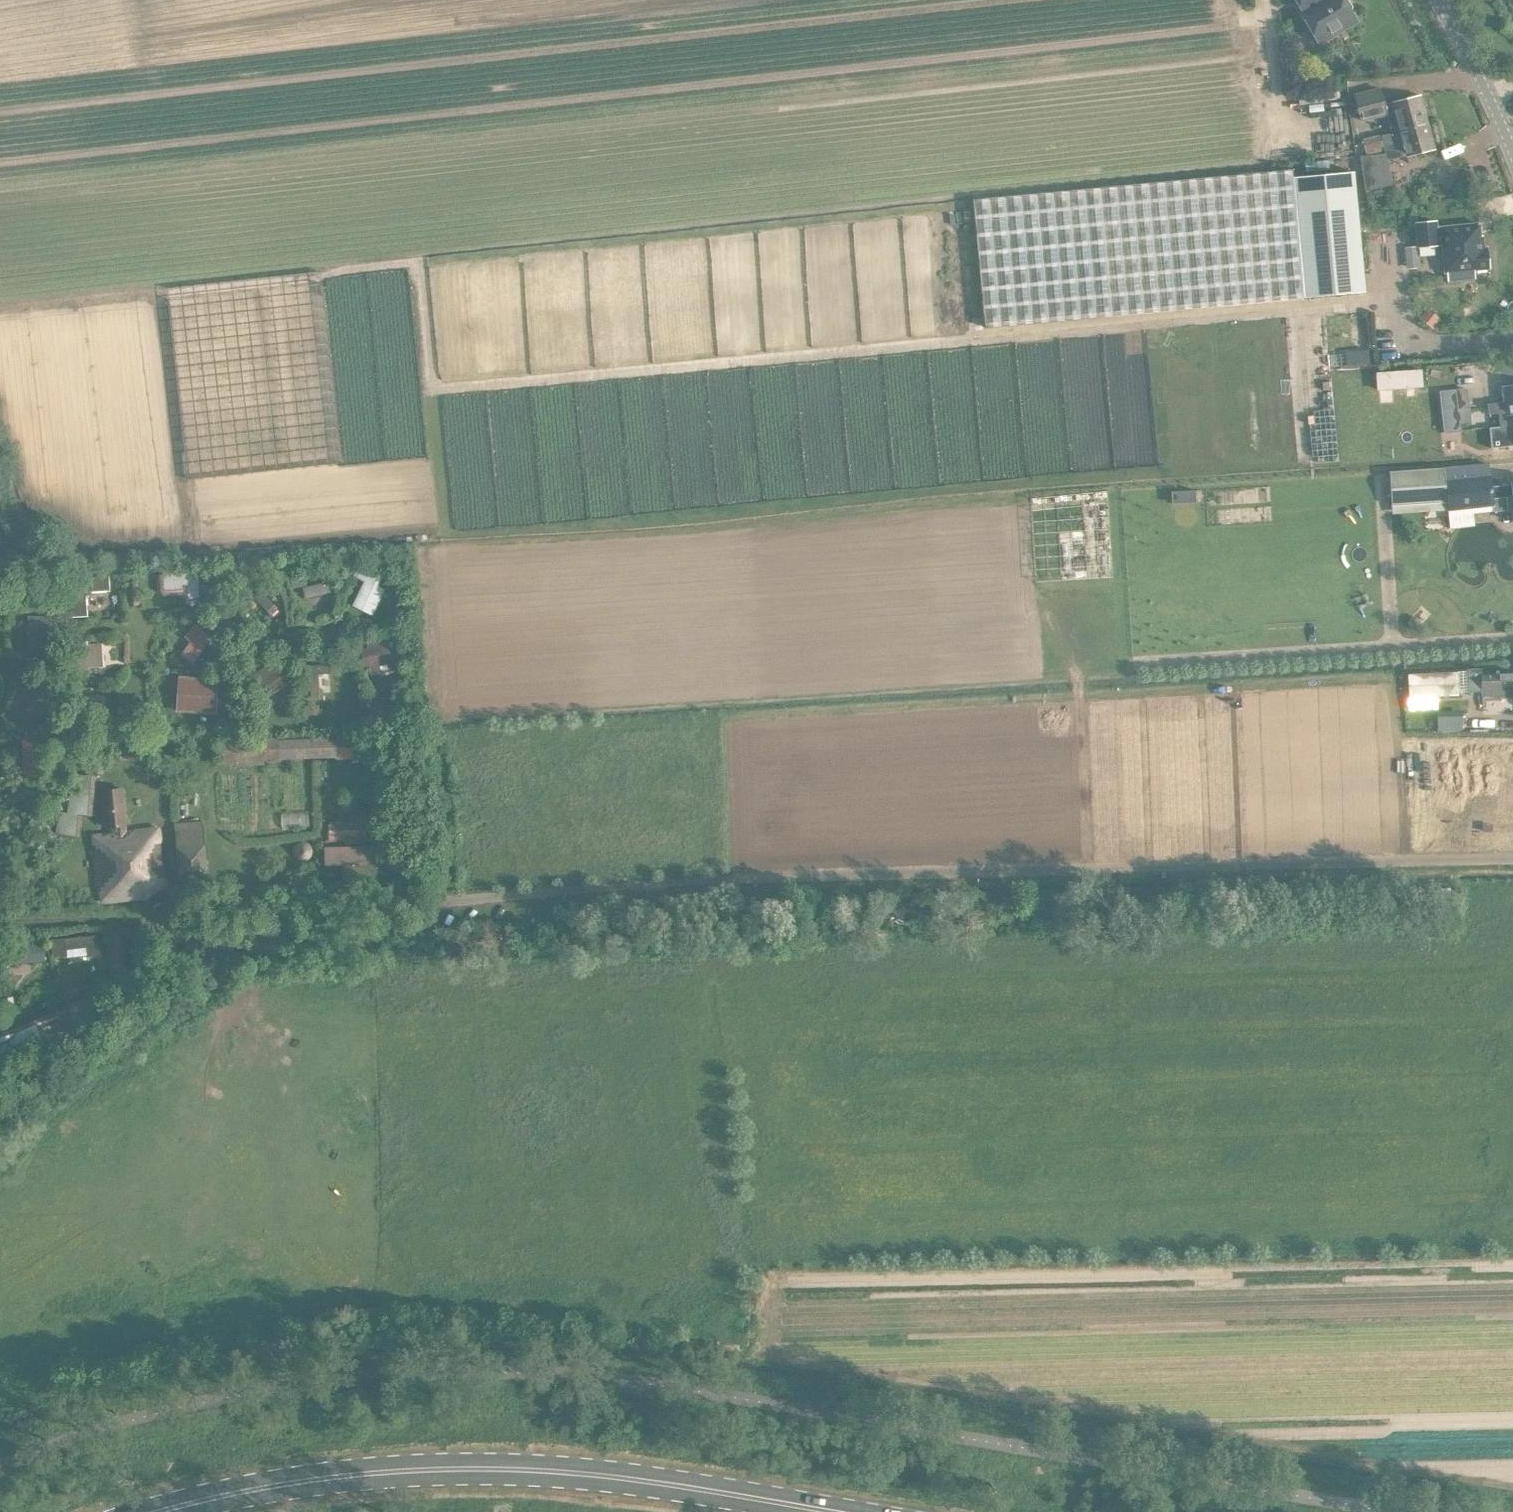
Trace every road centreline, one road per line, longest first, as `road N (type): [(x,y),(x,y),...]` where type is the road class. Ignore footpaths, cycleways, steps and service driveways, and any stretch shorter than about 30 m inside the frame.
road 1 (track): [(0,464),(22,527),(47,553),(247,551),(1457,456),(1474,454),(1482,427)]
road 2 (unclassified): [(1512,859),(877,872),(150,923)]
road 3 (primary): [(827,1511),(628,1479),(449,1468),(326,1477),(166,1511)]
road 4 (unclassified): [(1512,153),(1437,0)]
road 5 (track): [(150,923),(0,923)]

